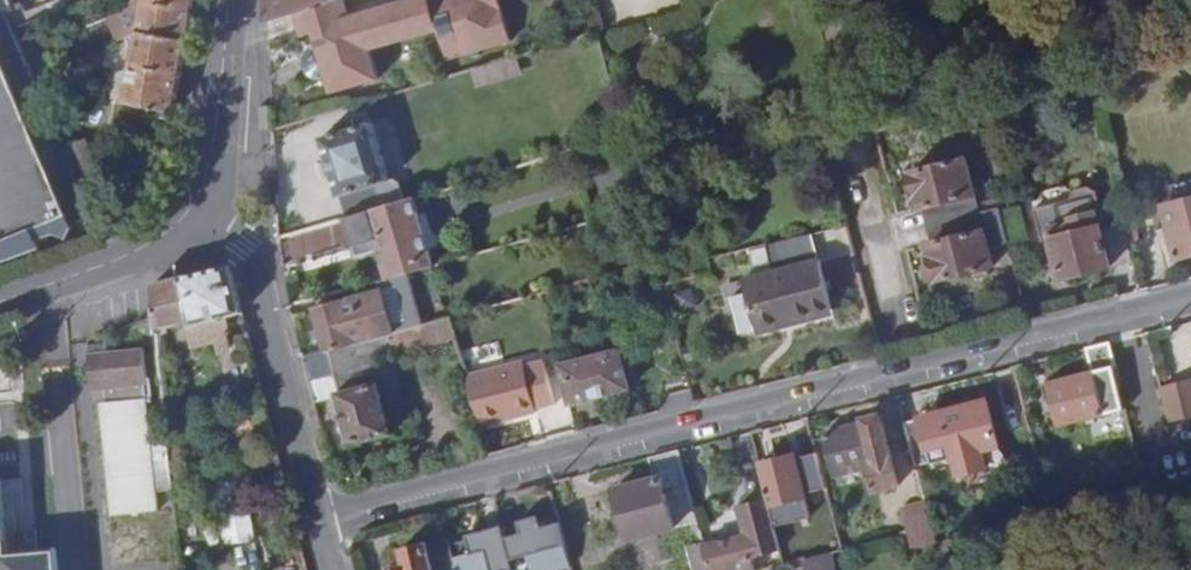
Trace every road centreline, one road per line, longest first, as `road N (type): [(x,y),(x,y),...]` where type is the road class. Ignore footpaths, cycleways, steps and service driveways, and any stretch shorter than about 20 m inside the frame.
road 1 (unclassified): [(1190,297),(318,516)]
road 2 (unclassified): [(196,210),(259,257),(318,516)]
road 3 (tertiary): [(0,304),(135,253),(196,210)]
road 4 (tertiary): [(196,210),(212,167),(227,0)]

